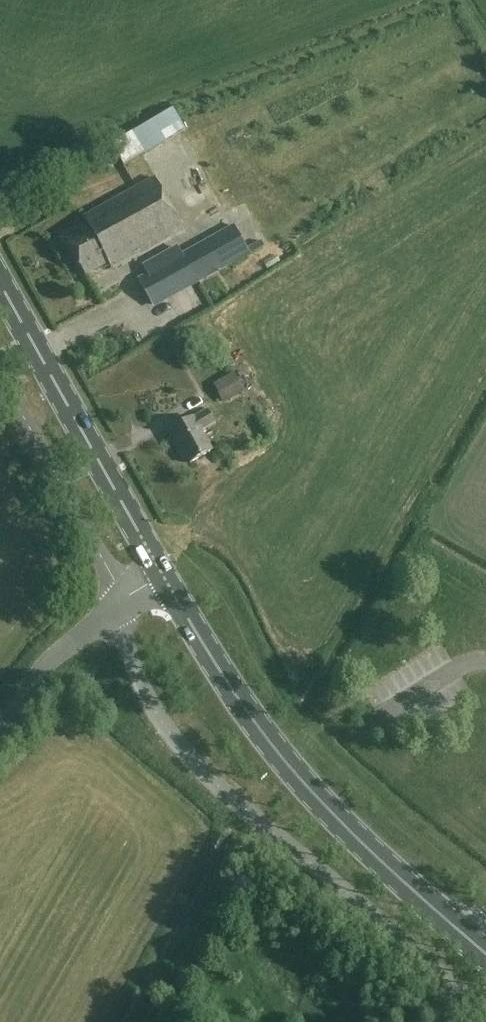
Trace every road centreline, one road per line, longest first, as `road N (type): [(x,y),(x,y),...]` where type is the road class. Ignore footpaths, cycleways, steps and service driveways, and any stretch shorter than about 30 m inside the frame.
road 1 (unclassified): [(485,1018),(204,773),(136,674),(117,608)]
road 2 (secondary): [(485,953),(386,867),(274,748),(164,577)]
road 3 (secondary): [(164,577),(0,281)]
road 4 (unclassified): [(0,374),(100,554),(117,608)]
road 5 (unclassified): [(117,608),(52,661),(0,726)]

